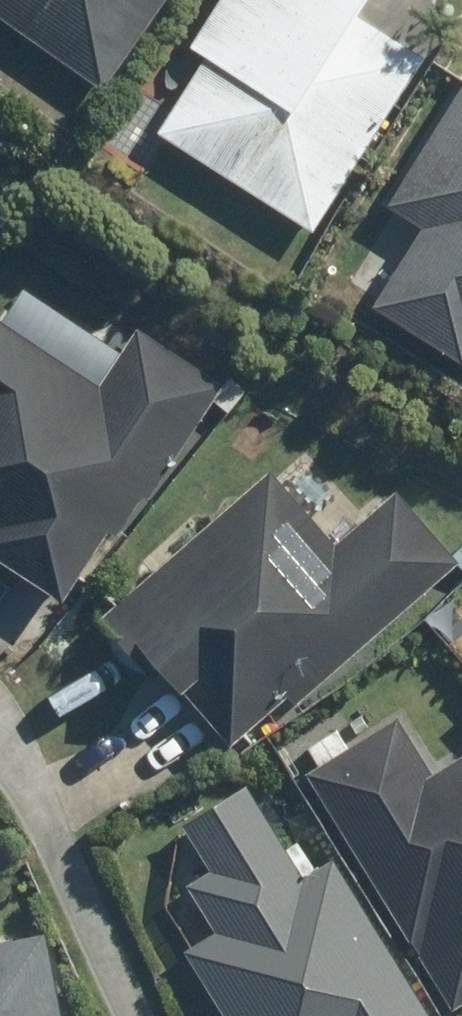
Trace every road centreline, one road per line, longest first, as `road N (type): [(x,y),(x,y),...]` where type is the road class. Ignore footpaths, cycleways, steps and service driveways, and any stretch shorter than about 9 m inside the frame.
road 1 (residential): [(132,1015),(0,756)]

